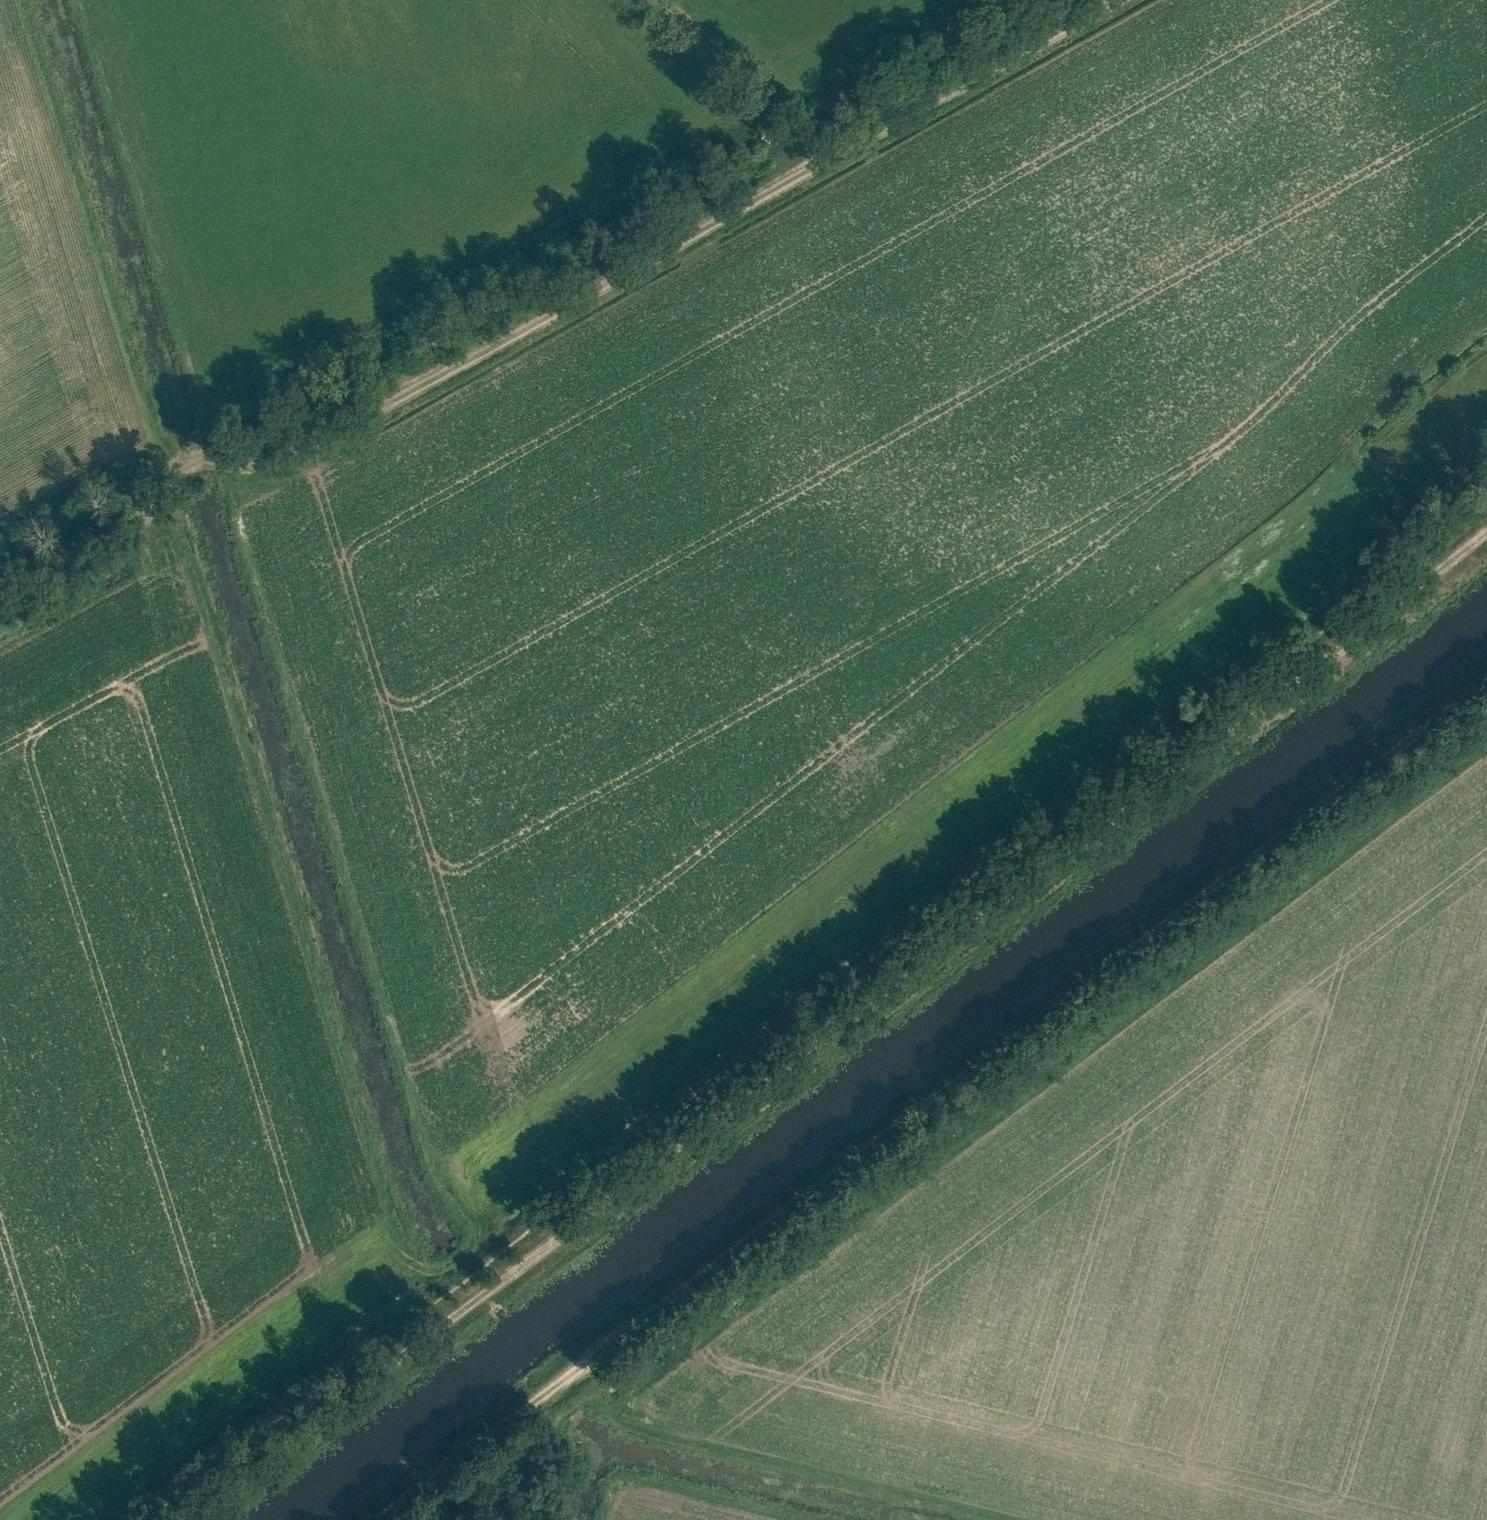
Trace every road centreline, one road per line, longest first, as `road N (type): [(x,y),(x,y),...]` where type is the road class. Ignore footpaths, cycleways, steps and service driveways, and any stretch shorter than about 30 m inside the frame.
road 1 (track): [(1486,527),(1291,687),(180,1519)]
road 2 (track): [(387,1519),(1486,689)]
road 3 (track): [(0,620),(130,546),(163,491),(187,474),(215,462),(299,457),(1113,0)]
road 4 (track): [(856,146),(686,0)]

